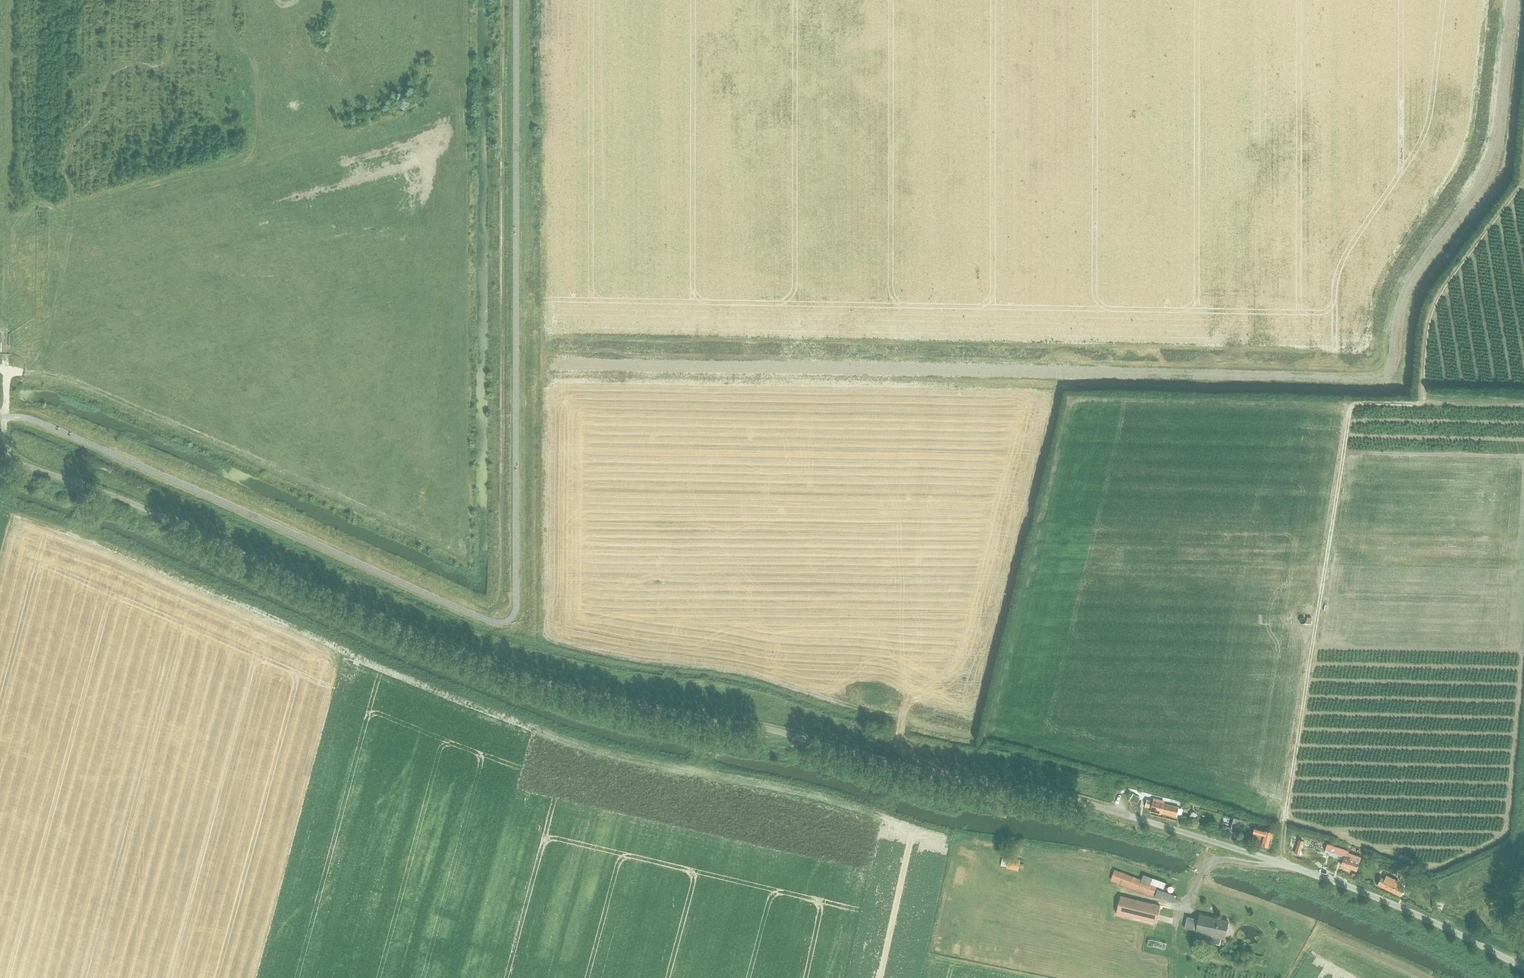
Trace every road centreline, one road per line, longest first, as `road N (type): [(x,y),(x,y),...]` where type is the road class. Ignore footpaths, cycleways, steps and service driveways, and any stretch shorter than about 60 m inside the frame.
road 1 (track): [(1130,816),(605,699),(491,665),(134,505),(23,467)]
road 2 (unclassified): [(1523,968),(1346,885),(1130,816)]
road 3 (track): [(1523,179),(1433,296),(1419,399)]

